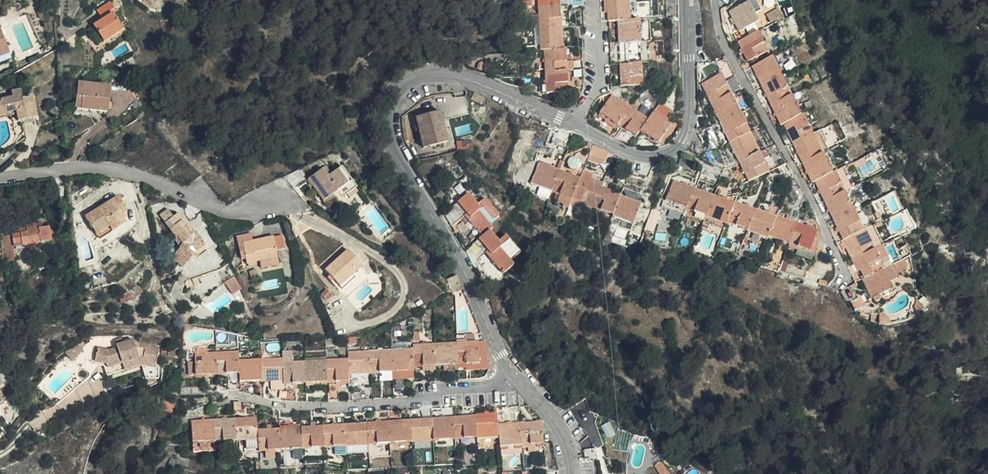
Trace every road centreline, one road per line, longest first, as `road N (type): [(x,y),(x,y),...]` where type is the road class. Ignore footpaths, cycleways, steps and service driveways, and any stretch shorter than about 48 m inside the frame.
road 1 (residential): [(573,473),(564,435),(501,353),(459,258),(401,160),(390,122),(405,85),(453,75),(573,125)]
road 2 (residential): [(717,0),(721,36),(820,211),(846,276)]
road 3 (residential): [(0,178),(101,169),(136,173),(239,212),(278,202)]
road 4 (residential): [(573,125),(634,156),(661,156),(682,144),(689,121),(688,0)]
road 5 (residential): [(591,0),(596,77),(573,125)]

